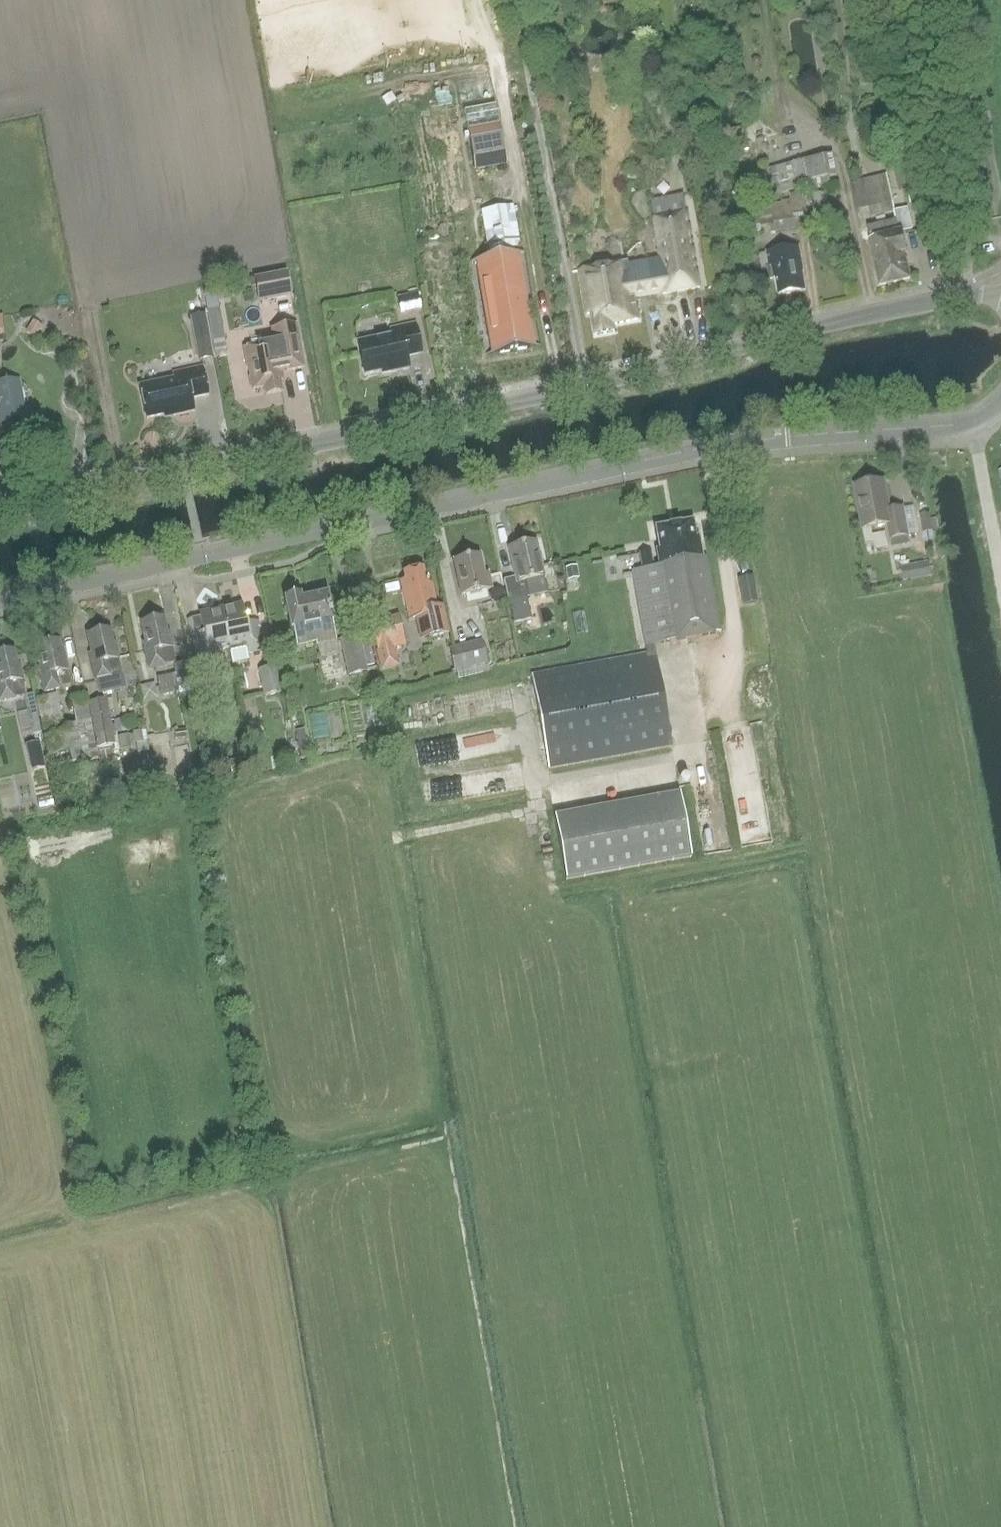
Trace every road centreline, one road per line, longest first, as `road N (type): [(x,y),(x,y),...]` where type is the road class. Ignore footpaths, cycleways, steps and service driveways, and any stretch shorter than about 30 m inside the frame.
road 1 (unclassified): [(0,510),(966,292),(1000,296)]
road 2 (tertiary): [(0,602),(692,450),(973,422)]

